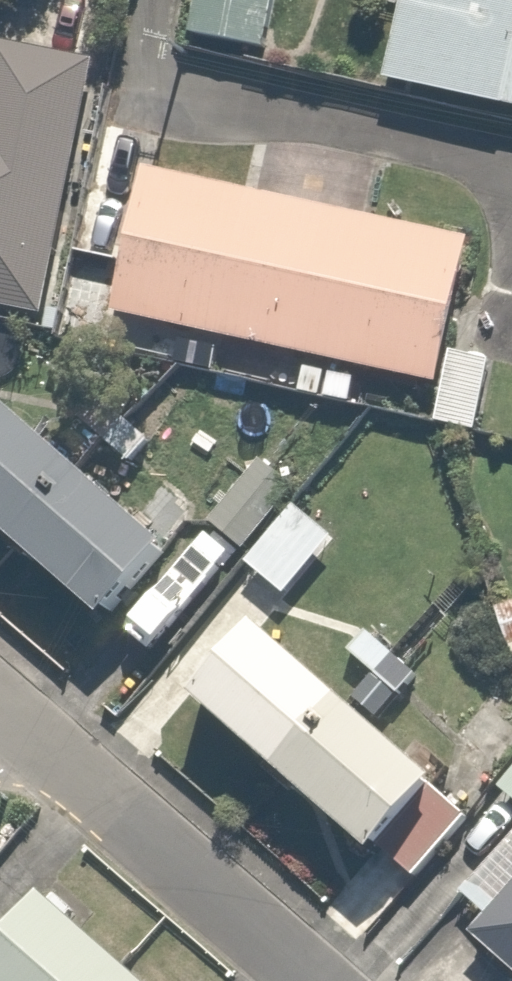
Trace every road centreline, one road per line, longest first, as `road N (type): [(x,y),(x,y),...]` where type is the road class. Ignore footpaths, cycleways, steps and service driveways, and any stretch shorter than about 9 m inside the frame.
road 1 (residential): [(307,980),(0,724)]

